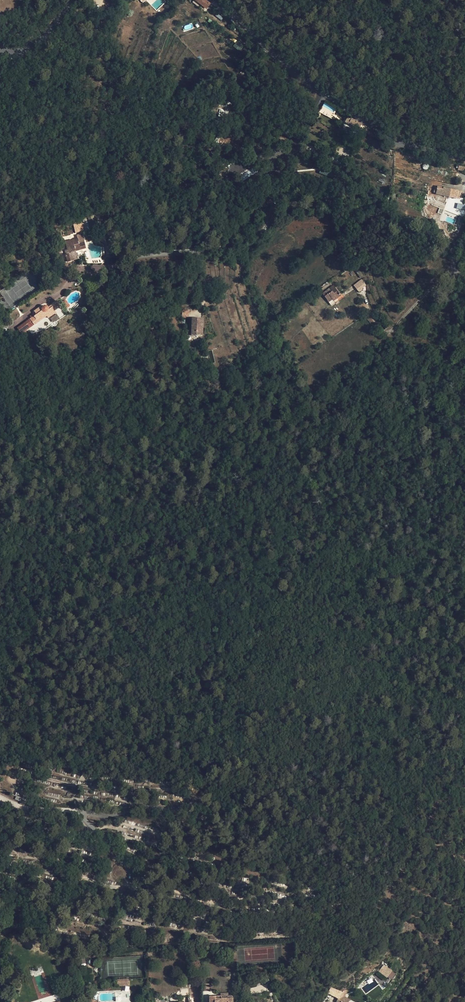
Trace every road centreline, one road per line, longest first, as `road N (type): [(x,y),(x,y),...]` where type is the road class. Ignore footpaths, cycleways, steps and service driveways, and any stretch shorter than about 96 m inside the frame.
road 1 (residential): [(328,91),(285,152),(273,156),(270,205),(255,237),(230,247),(199,243)]
road 2 (unclassified): [(0,799),(109,815),(186,807),(204,789)]
road 3 (residential): [(342,374),(446,270),(464,281)]
road 4 (unclassified): [(328,91),(413,153),(464,160)]
road 5 (unclassified): [(215,0),(328,91)]

